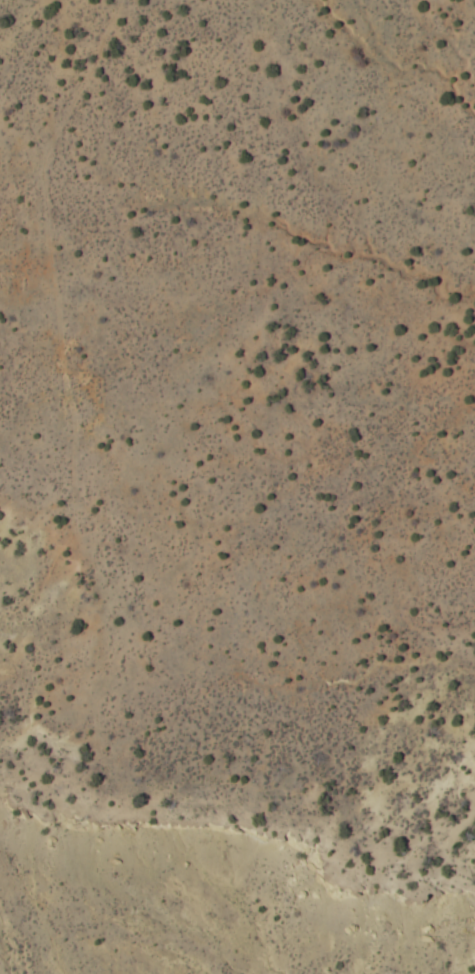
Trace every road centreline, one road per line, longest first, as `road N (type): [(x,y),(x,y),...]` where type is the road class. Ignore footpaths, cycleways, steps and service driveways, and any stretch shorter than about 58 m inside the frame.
road 1 (residential): [(0,605),(54,562),(80,499),(70,252),(153,63),(231,0)]

